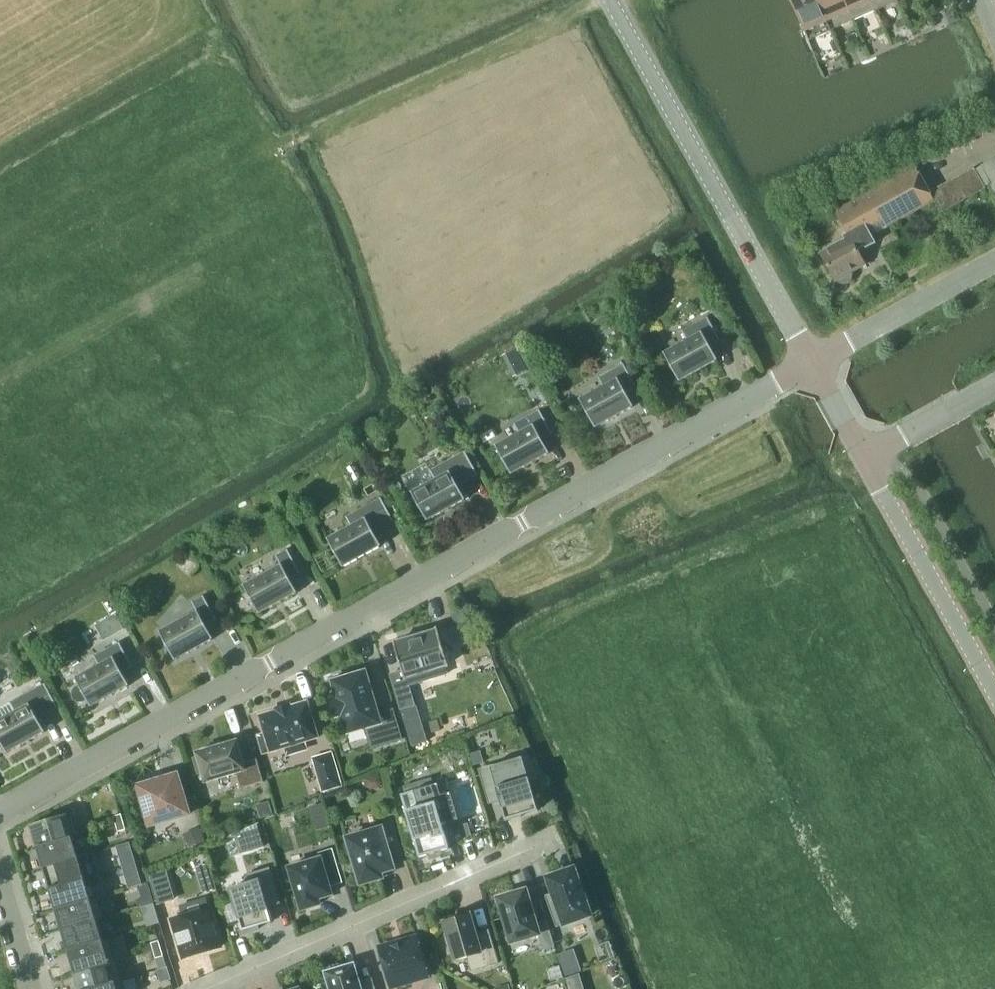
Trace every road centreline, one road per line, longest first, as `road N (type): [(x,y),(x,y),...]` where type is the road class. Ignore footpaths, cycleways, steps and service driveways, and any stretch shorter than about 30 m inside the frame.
road 1 (unclassified): [(0,813),(811,359)]
road 2 (tertiary): [(811,359),(609,0)]
road 3 (residential): [(212,988),(543,845)]
road 4 (tertiary): [(994,693),(868,456)]
road 5 (residential): [(811,359),(994,257)]
road 6 (residential): [(994,386),(868,456)]

